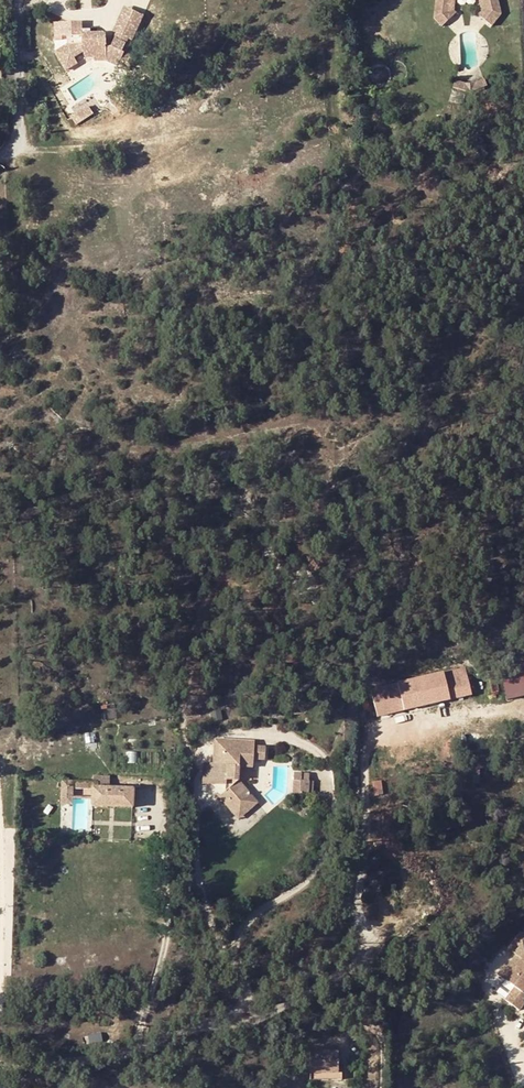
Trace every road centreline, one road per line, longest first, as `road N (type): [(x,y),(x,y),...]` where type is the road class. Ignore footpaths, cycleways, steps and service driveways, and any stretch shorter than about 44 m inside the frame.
road 1 (track): [(237,1021),(325,988),(349,967),(373,739),(523,707)]
road 2 (residential): [(237,1021),(97,1059),(0,1069)]
road 3 (residential): [(23,0),(20,134),(0,155)]

